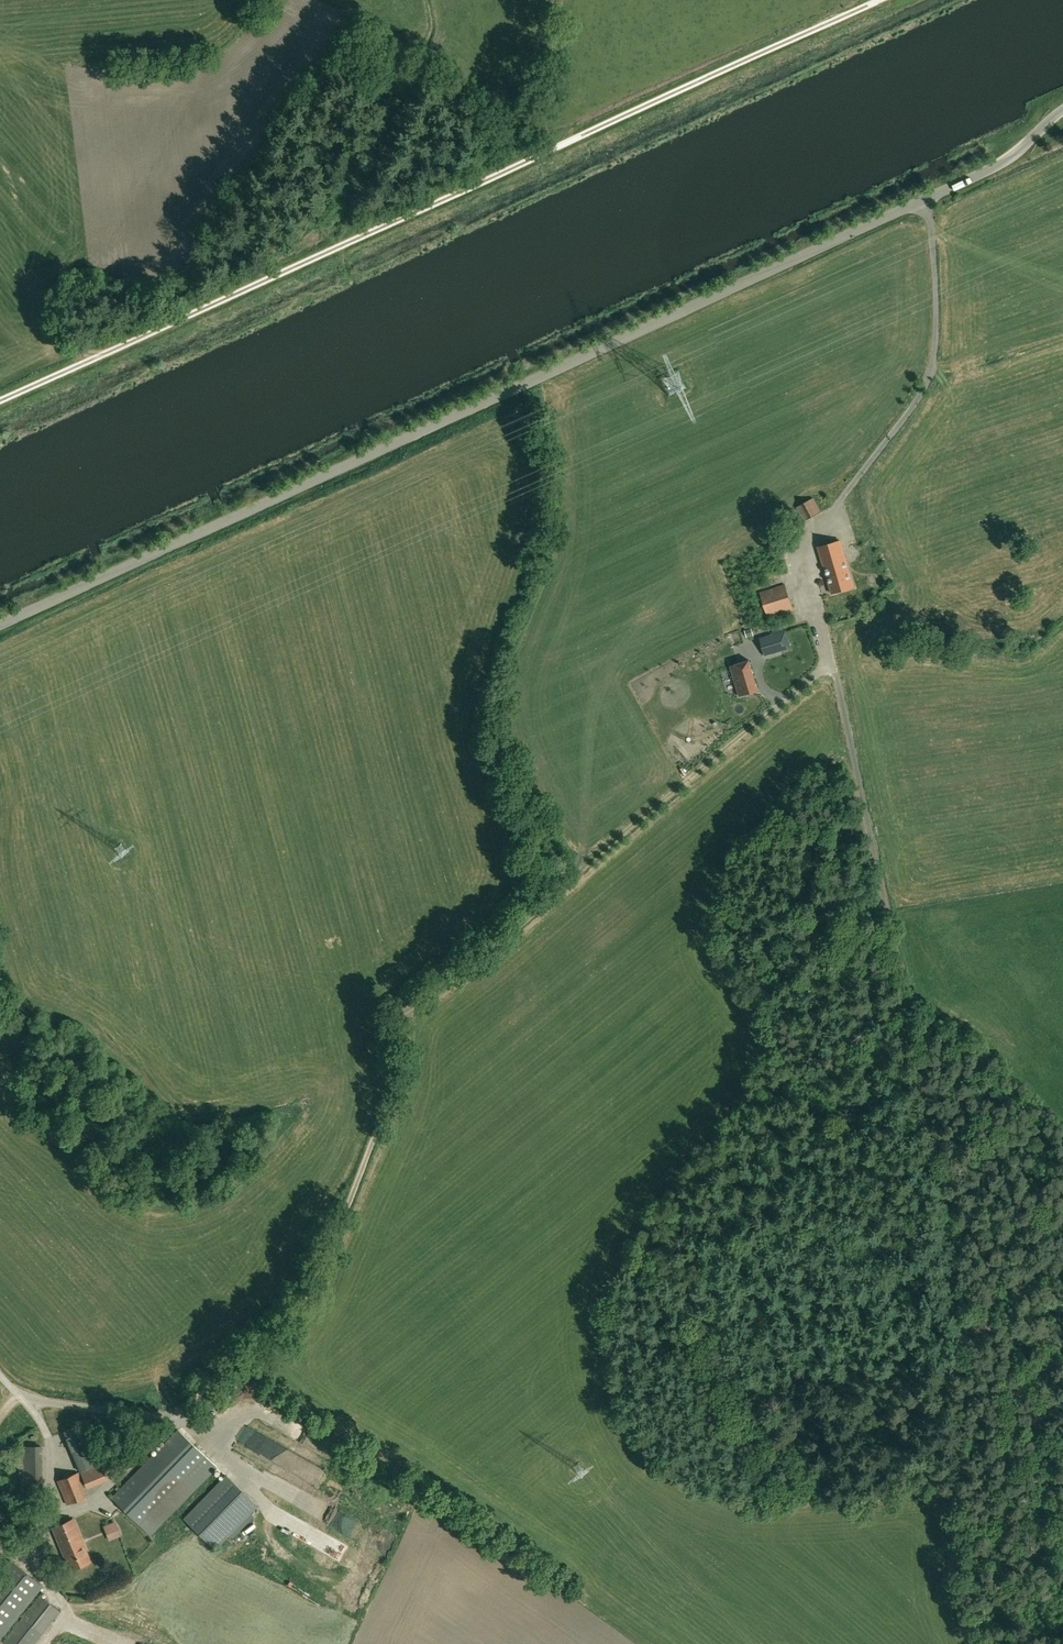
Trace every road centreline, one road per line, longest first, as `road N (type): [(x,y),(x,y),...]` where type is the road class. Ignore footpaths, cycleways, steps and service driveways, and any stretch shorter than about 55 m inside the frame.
road 1 (unclassified): [(922,201),(936,279),(933,371),(815,528),(805,554),(931,1119),(956,1332)]
road 2 (track): [(833,668),(385,1029),(387,1105),(315,1287),(183,1418)]
road 3 (unclassified): [(29,613),(922,201)]
road 4 (track): [(0,401),(876,0)]
road 5 (unclassified): [(956,1332),(957,1548),(961,1591),(979,1643)]
road 6 (unclassified): [(1062,110),(996,168),(922,201)]
road 7 (unclassified): [(956,1332),(1062,1254)]

